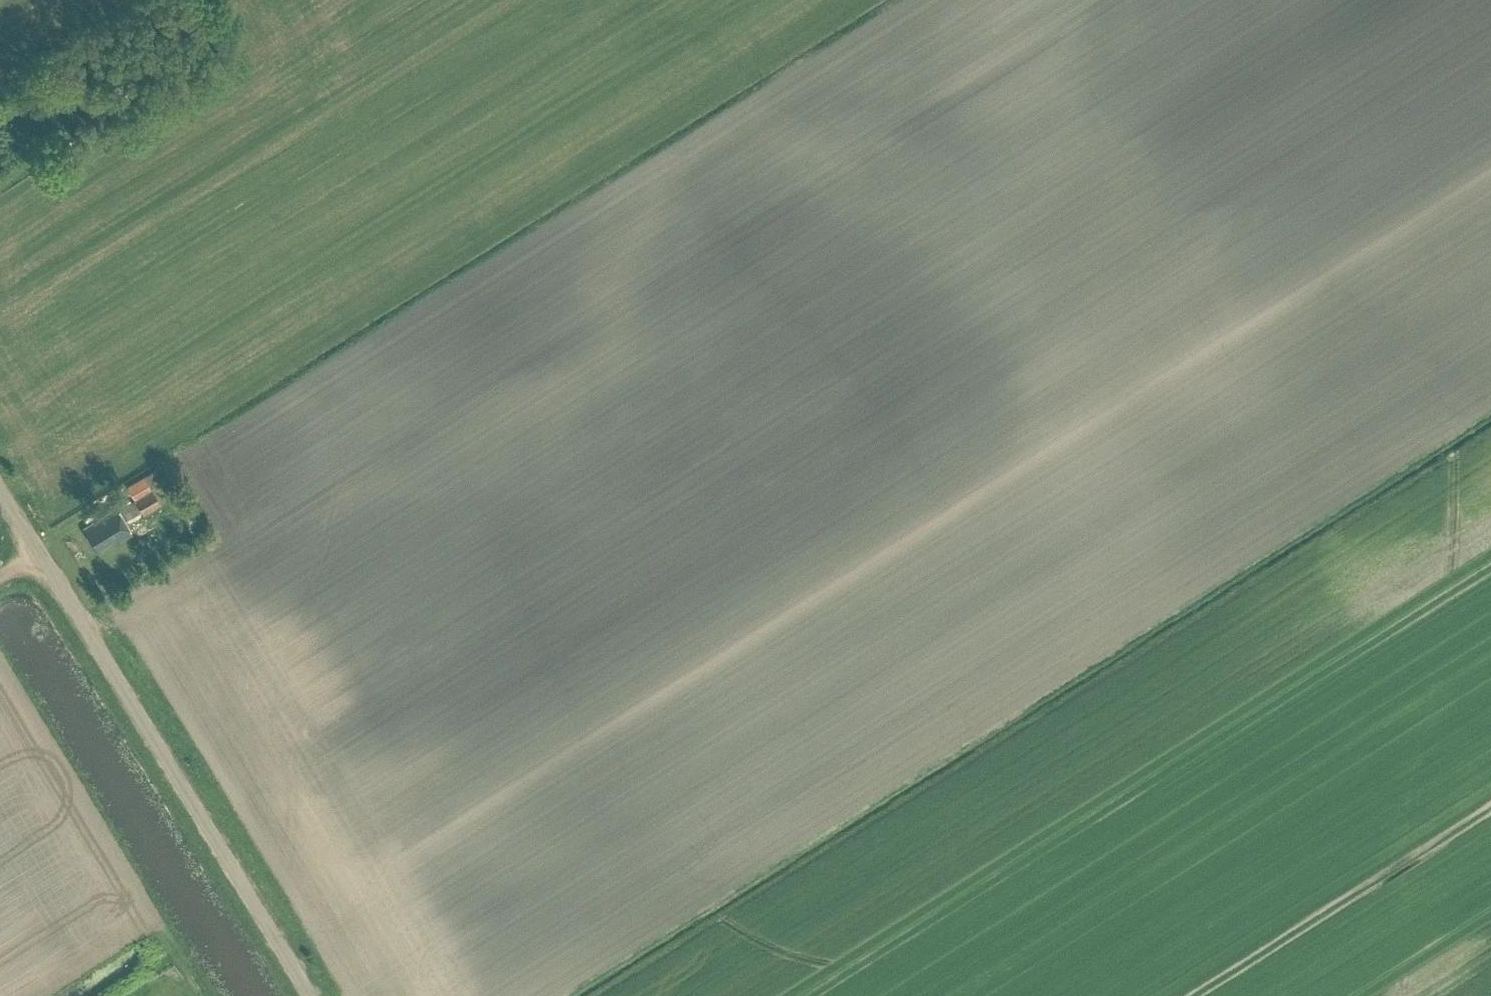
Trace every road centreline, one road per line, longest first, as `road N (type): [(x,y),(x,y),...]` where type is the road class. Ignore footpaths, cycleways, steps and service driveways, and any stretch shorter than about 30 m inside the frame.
road 1 (unclassified): [(313,995),(0,487)]

